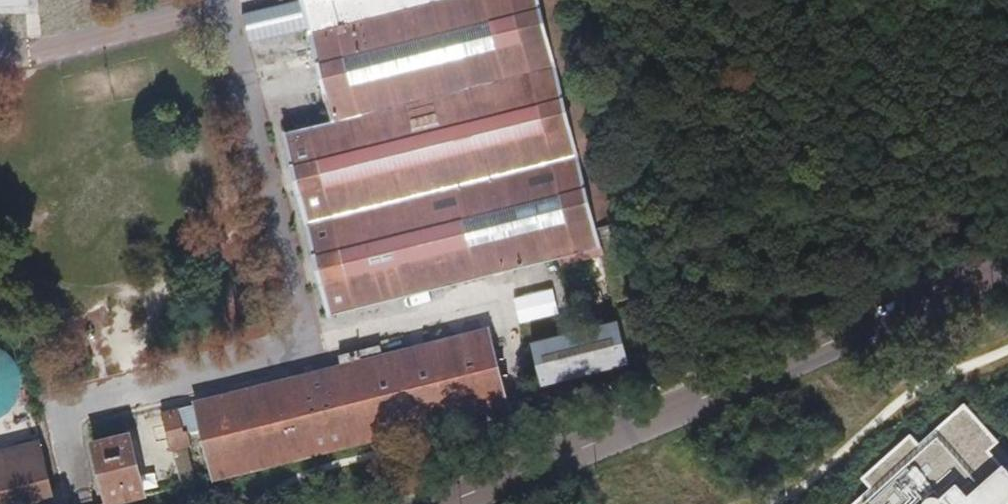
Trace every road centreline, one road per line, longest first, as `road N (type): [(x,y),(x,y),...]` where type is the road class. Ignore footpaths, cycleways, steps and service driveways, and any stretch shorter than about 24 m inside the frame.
road 1 (unclassified): [(454,503),(1007,265)]

